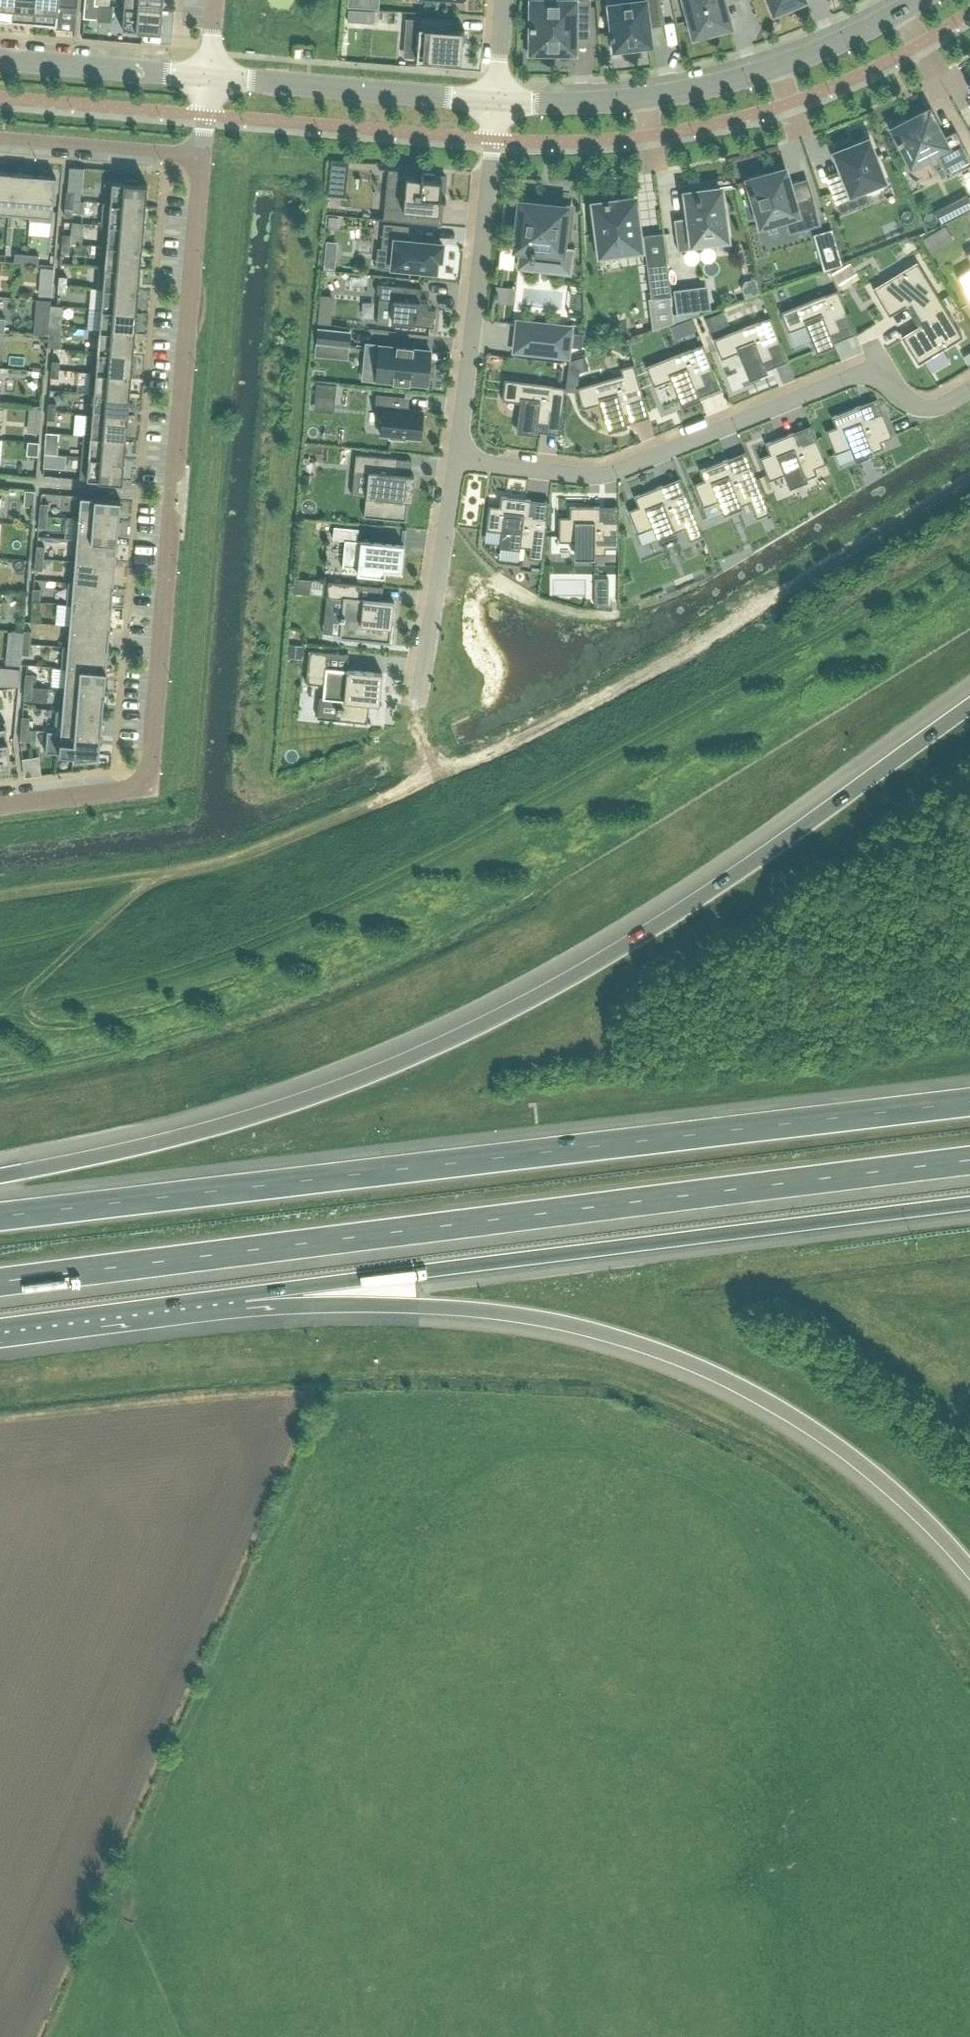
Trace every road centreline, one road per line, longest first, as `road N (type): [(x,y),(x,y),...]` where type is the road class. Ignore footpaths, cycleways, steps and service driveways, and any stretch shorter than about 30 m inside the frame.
road 1 (motorway): [(969,707),(727,881),(555,988),(462,1036),(241,1123),(0,1176)]
road 2 (motorway): [(0,1280),(969,1160)]
road 3 (motorway): [(969,1102),(0,1218)]
road 4 (motorway): [(245,1293),(546,1317),(638,1342),(734,1383),(863,1464),(969,1571)]
road 5 (residential): [(202,155),(151,783),(0,802)]
road 6 (motorway): [(245,1293),(969,1203)]
road 7 (residential): [(969,385),(913,418),(880,368),(856,367),(615,472),(454,463)]
road 8 (unclassified): [(918,0),(845,41),(750,77),(615,102),(496,100)]
road 9 (residential): [(496,100),(454,463)]
road 10 (unclassified): [(496,100),(208,73)]
road 11 (motorway): [(0,1324),(245,1293)]
road 12 (residential): [(454,463),(420,696)]
road 13 (unclassified): [(208,73),(0,57)]
road 14 (residential): [(0,139),(202,155)]
road 15 (track): [(0,1009),(98,924)]

